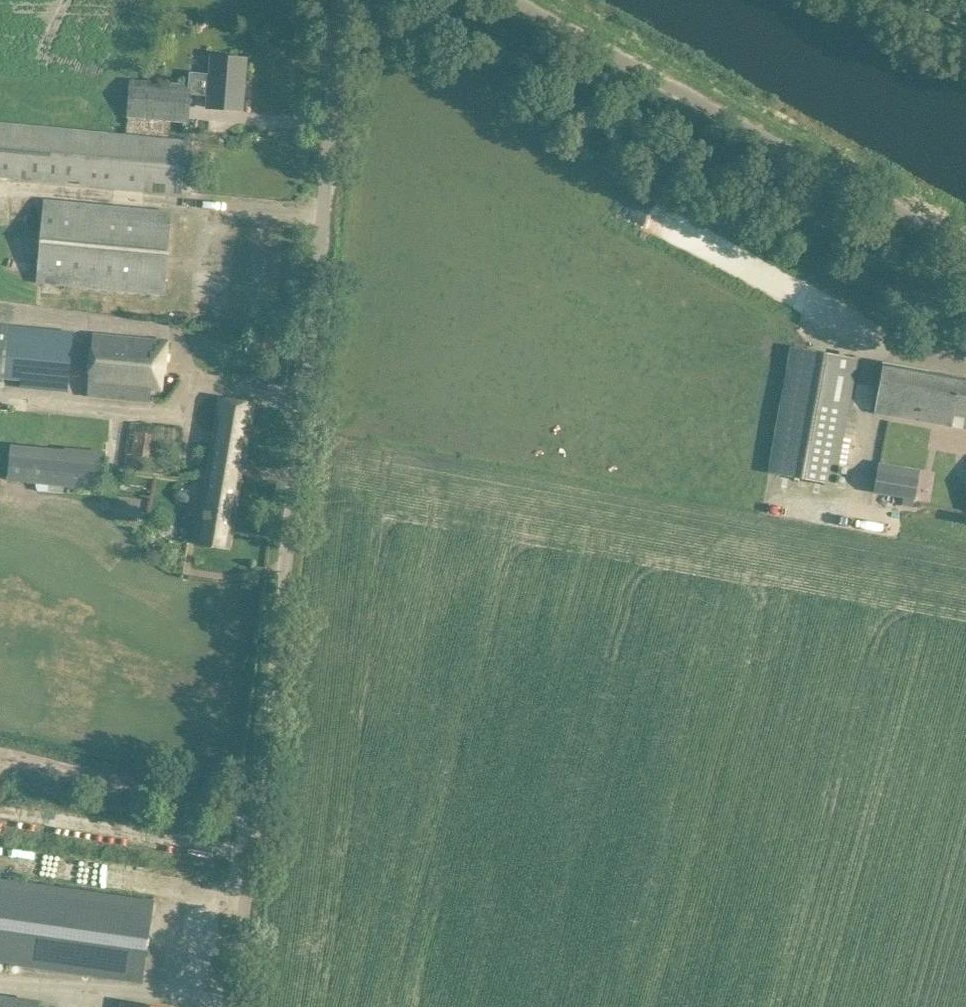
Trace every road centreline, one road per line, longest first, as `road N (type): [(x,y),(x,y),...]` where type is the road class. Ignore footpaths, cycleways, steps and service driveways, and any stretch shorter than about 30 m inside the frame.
road 1 (unclassified): [(236,1006),(260,839),(342,0)]
road 2 (unclassified): [(965,239),(507,0)]
road 3 (track): [(263,815),(0,754)]

